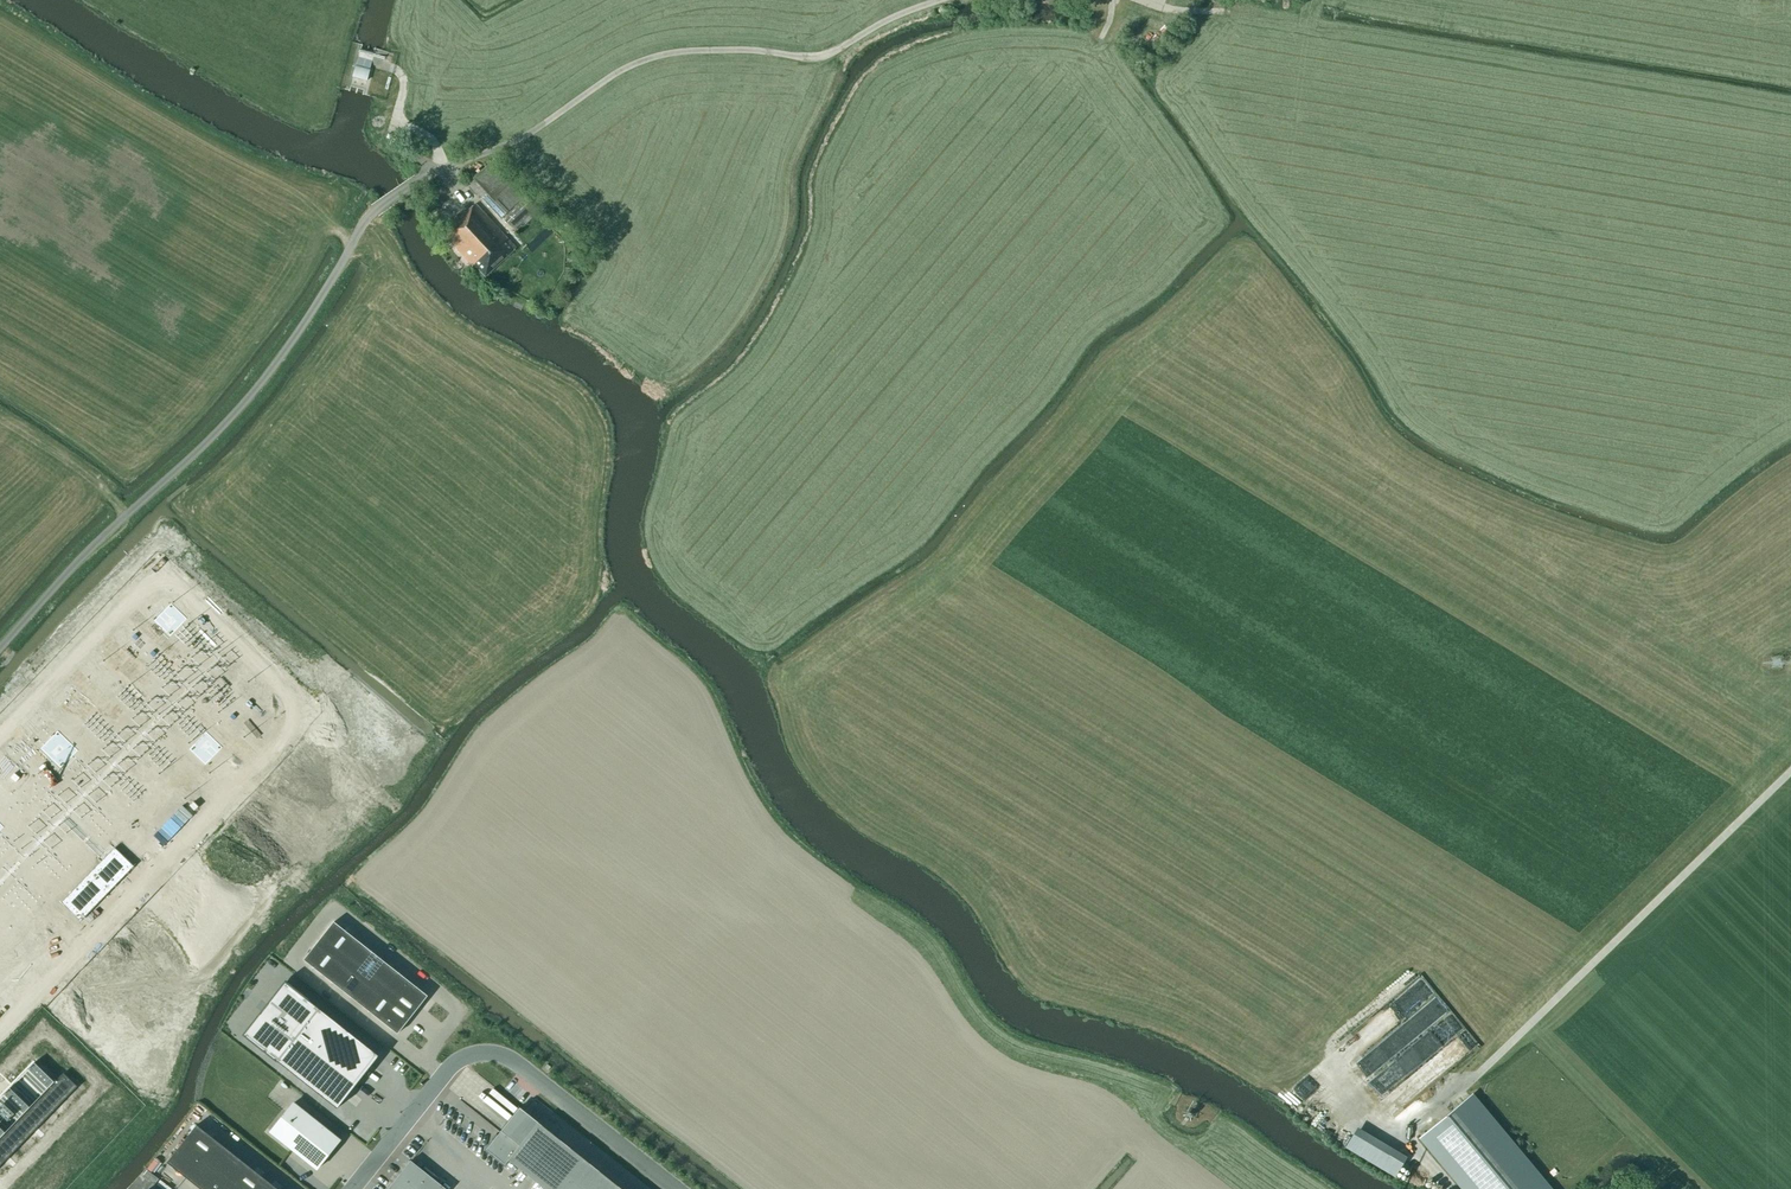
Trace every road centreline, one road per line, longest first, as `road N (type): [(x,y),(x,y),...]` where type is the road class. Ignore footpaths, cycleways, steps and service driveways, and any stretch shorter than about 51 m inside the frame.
road 1 (unclassified): [(0,647),(266,380),(321,303),(366,220),(418,181),(538,132),(645,64),(748,54),(819,62),(883,26),(956,0)]
road 2 (track): [(1790,776),(1478,1079),(1403,1138),(1454,1188)]
road 3 (unclassified): [(676,1188),(512,1061),(492,1055),(452,1067),(353,1188)]

